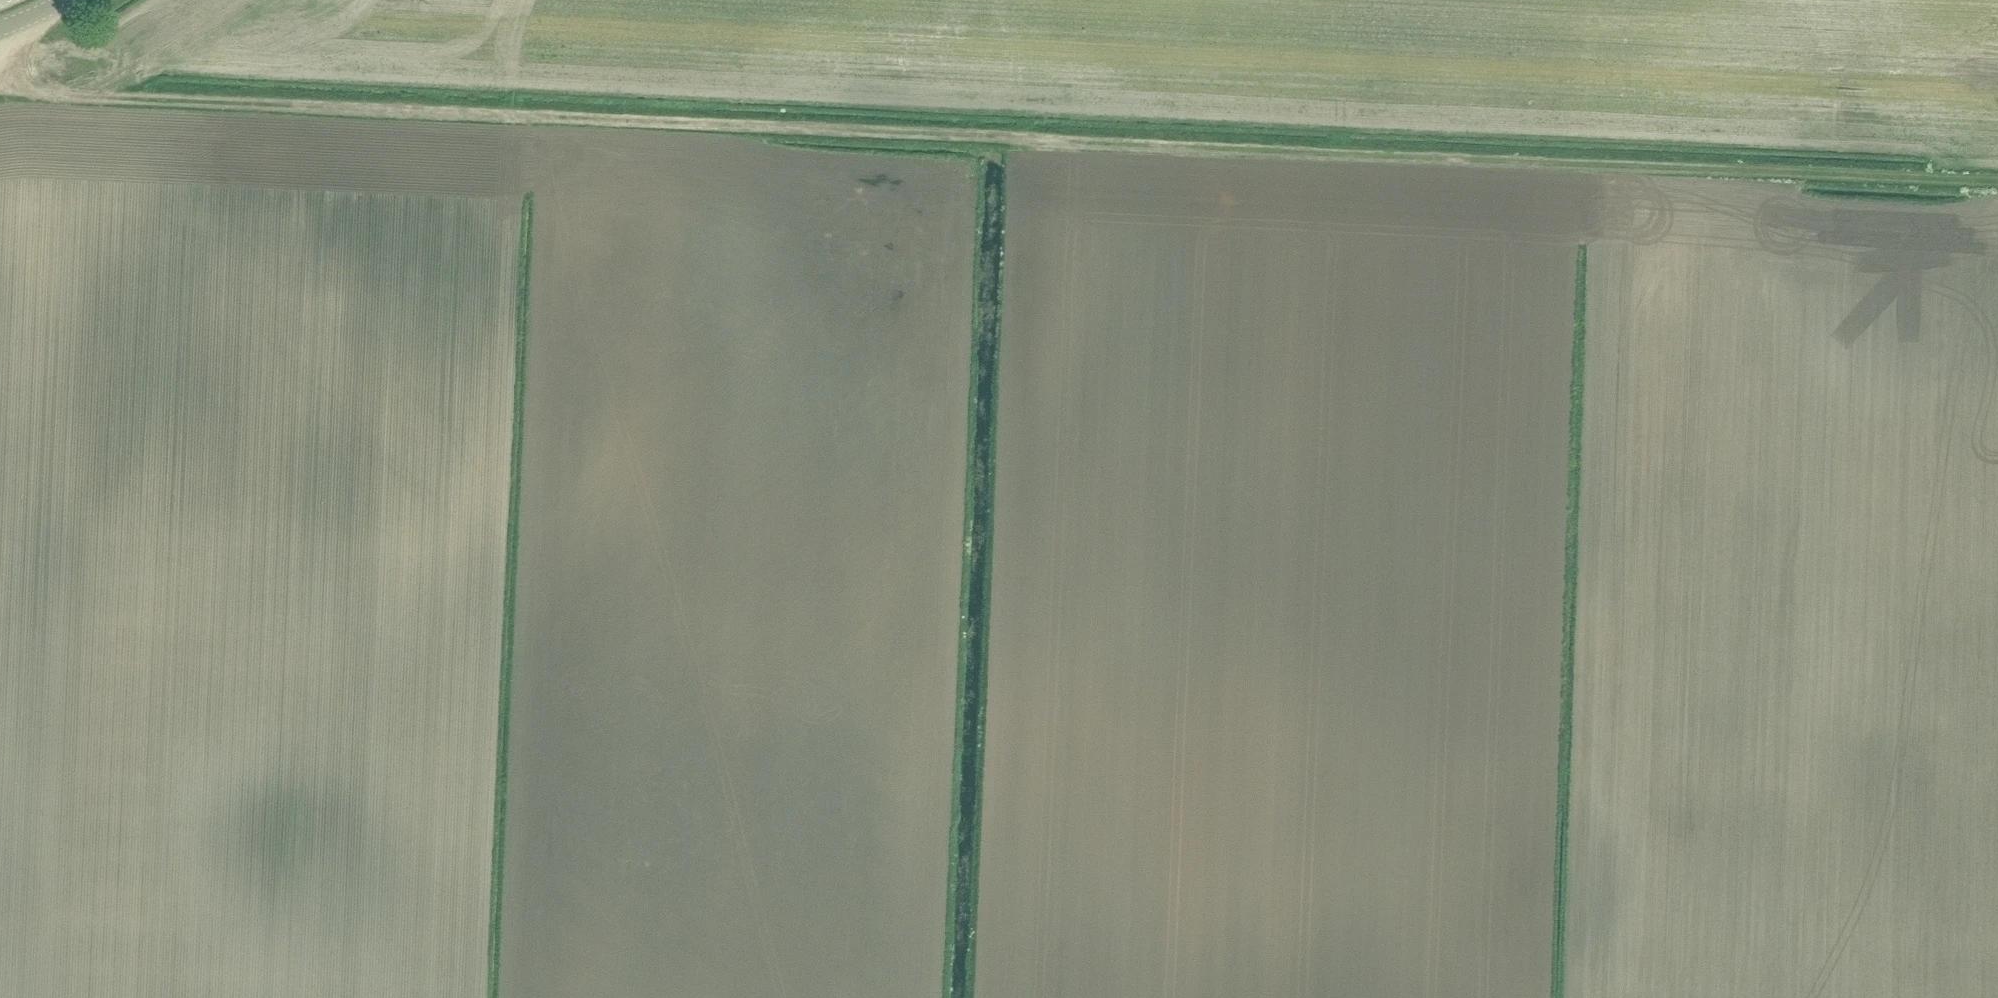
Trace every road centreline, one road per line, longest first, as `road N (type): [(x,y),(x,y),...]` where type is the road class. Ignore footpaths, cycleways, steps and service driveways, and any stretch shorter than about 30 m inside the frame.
road 1 (track): [(1997,181),(35,90),(0,73)]

